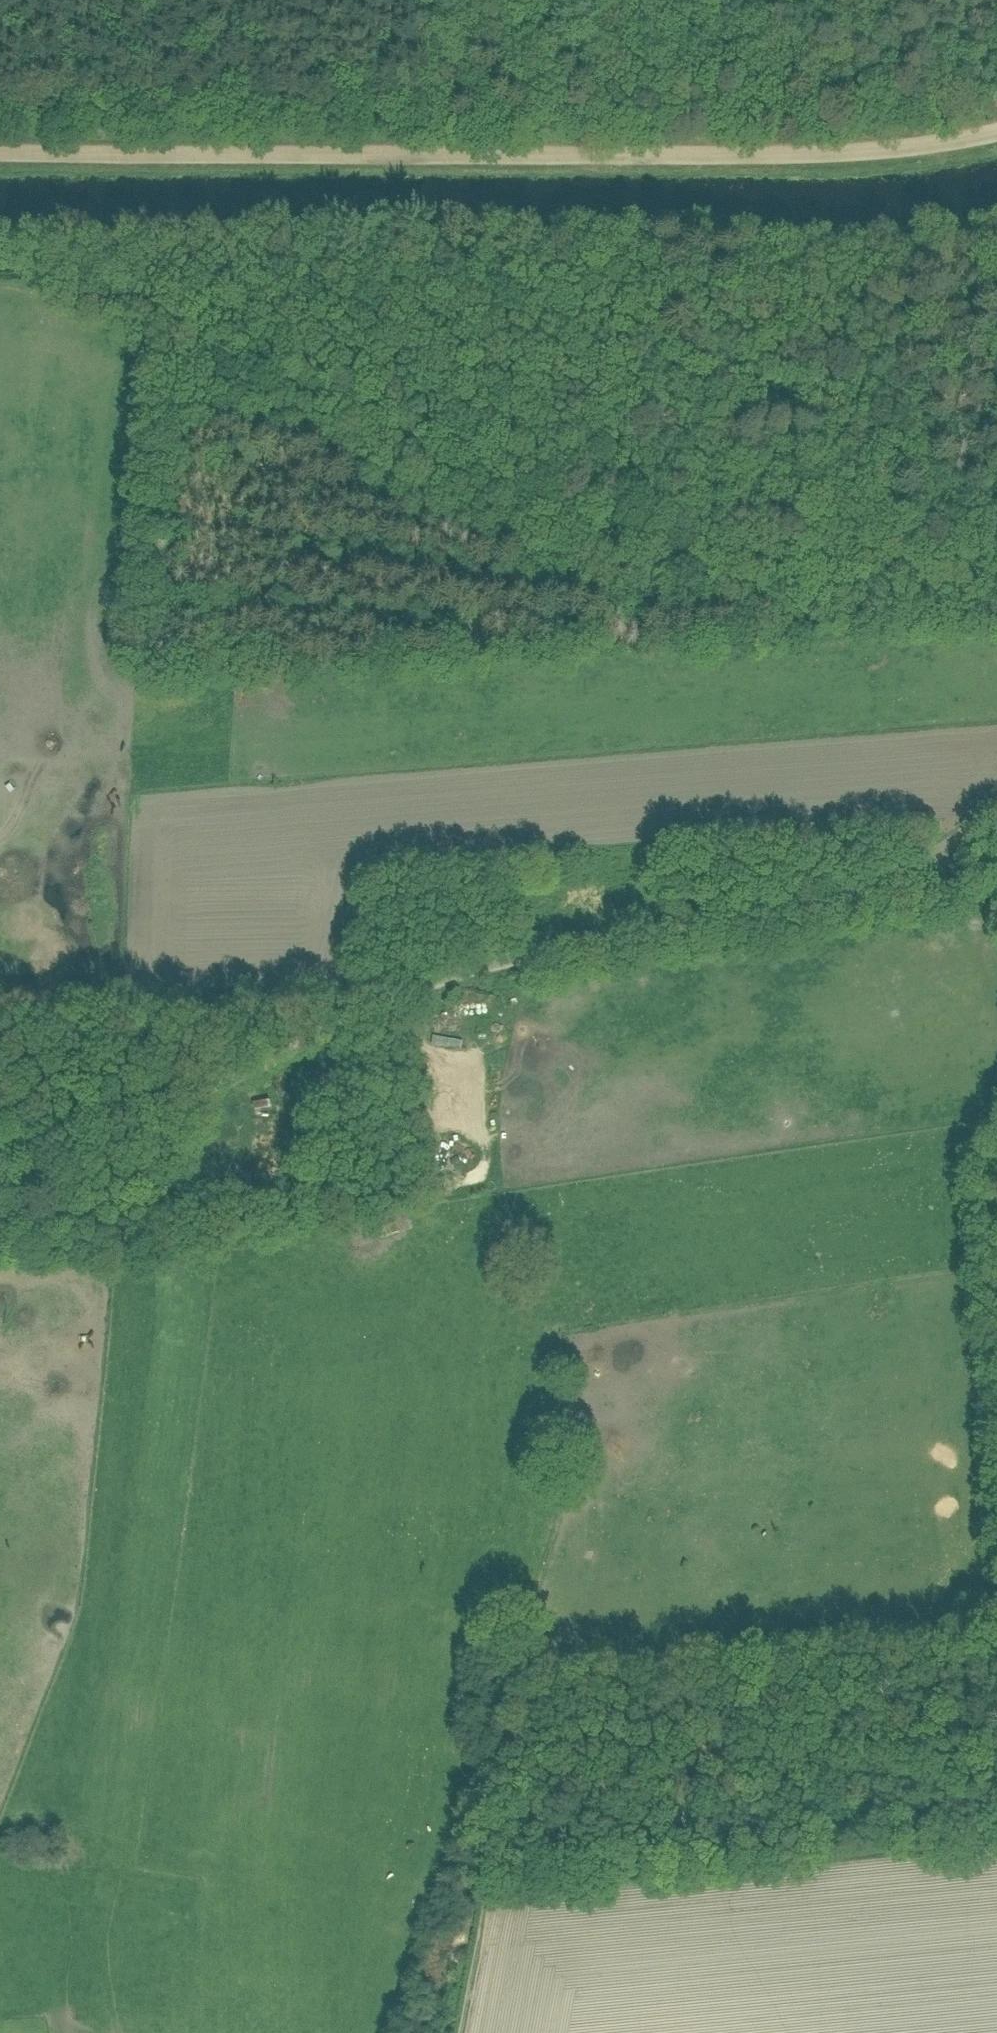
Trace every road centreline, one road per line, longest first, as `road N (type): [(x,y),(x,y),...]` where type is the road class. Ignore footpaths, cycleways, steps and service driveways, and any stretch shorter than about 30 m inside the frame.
road 1 (unclassified): [(0,1169),(244,1075),(418,986),(872,889),(933,855),(996,803)]
road 2 (track): [(996,136),(821,165),(0,156)]
road 3 (track): [(996,1853),(485,1902)]

